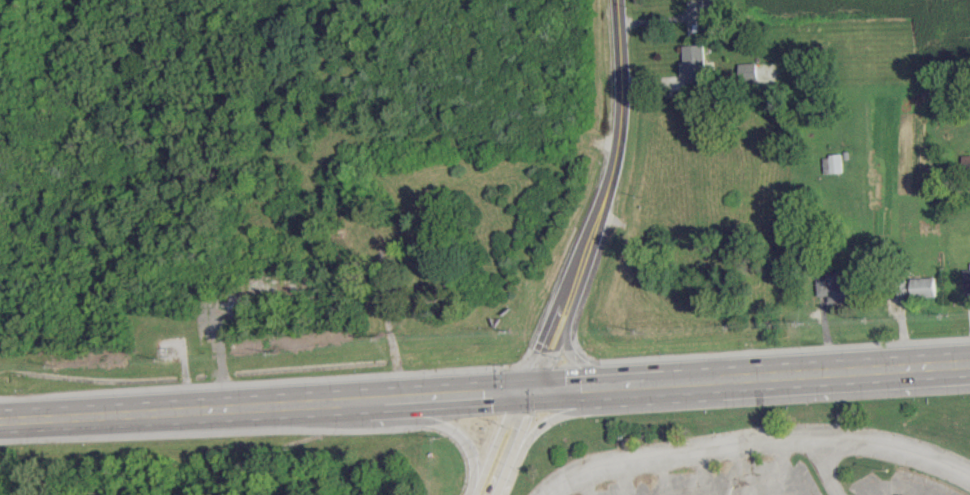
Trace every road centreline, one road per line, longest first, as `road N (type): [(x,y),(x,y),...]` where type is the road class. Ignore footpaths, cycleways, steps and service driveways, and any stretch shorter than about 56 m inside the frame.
road 1 (residential): [(544,494),(594,466),(797,436),(906,451),(969,478)]
road 2 (primary): [(0,420),(378,398)]
road 3 (primary): [(625,384),(969,362)]
road 4 (tertiary): [(584,253),(549,312),(470,494)]
road 5 (tertiary): [(584,253),(623,120),(616,0)]
road 6 (primary): [(378,398),(625,384)]
road 7 (tertiary): [(537,389),(584,253)]
road 8 (primary): [(378,398),(450,429),(463,443),(474,486)]
road 9 (primary): [(508,458),(533,429),(625,384)]

